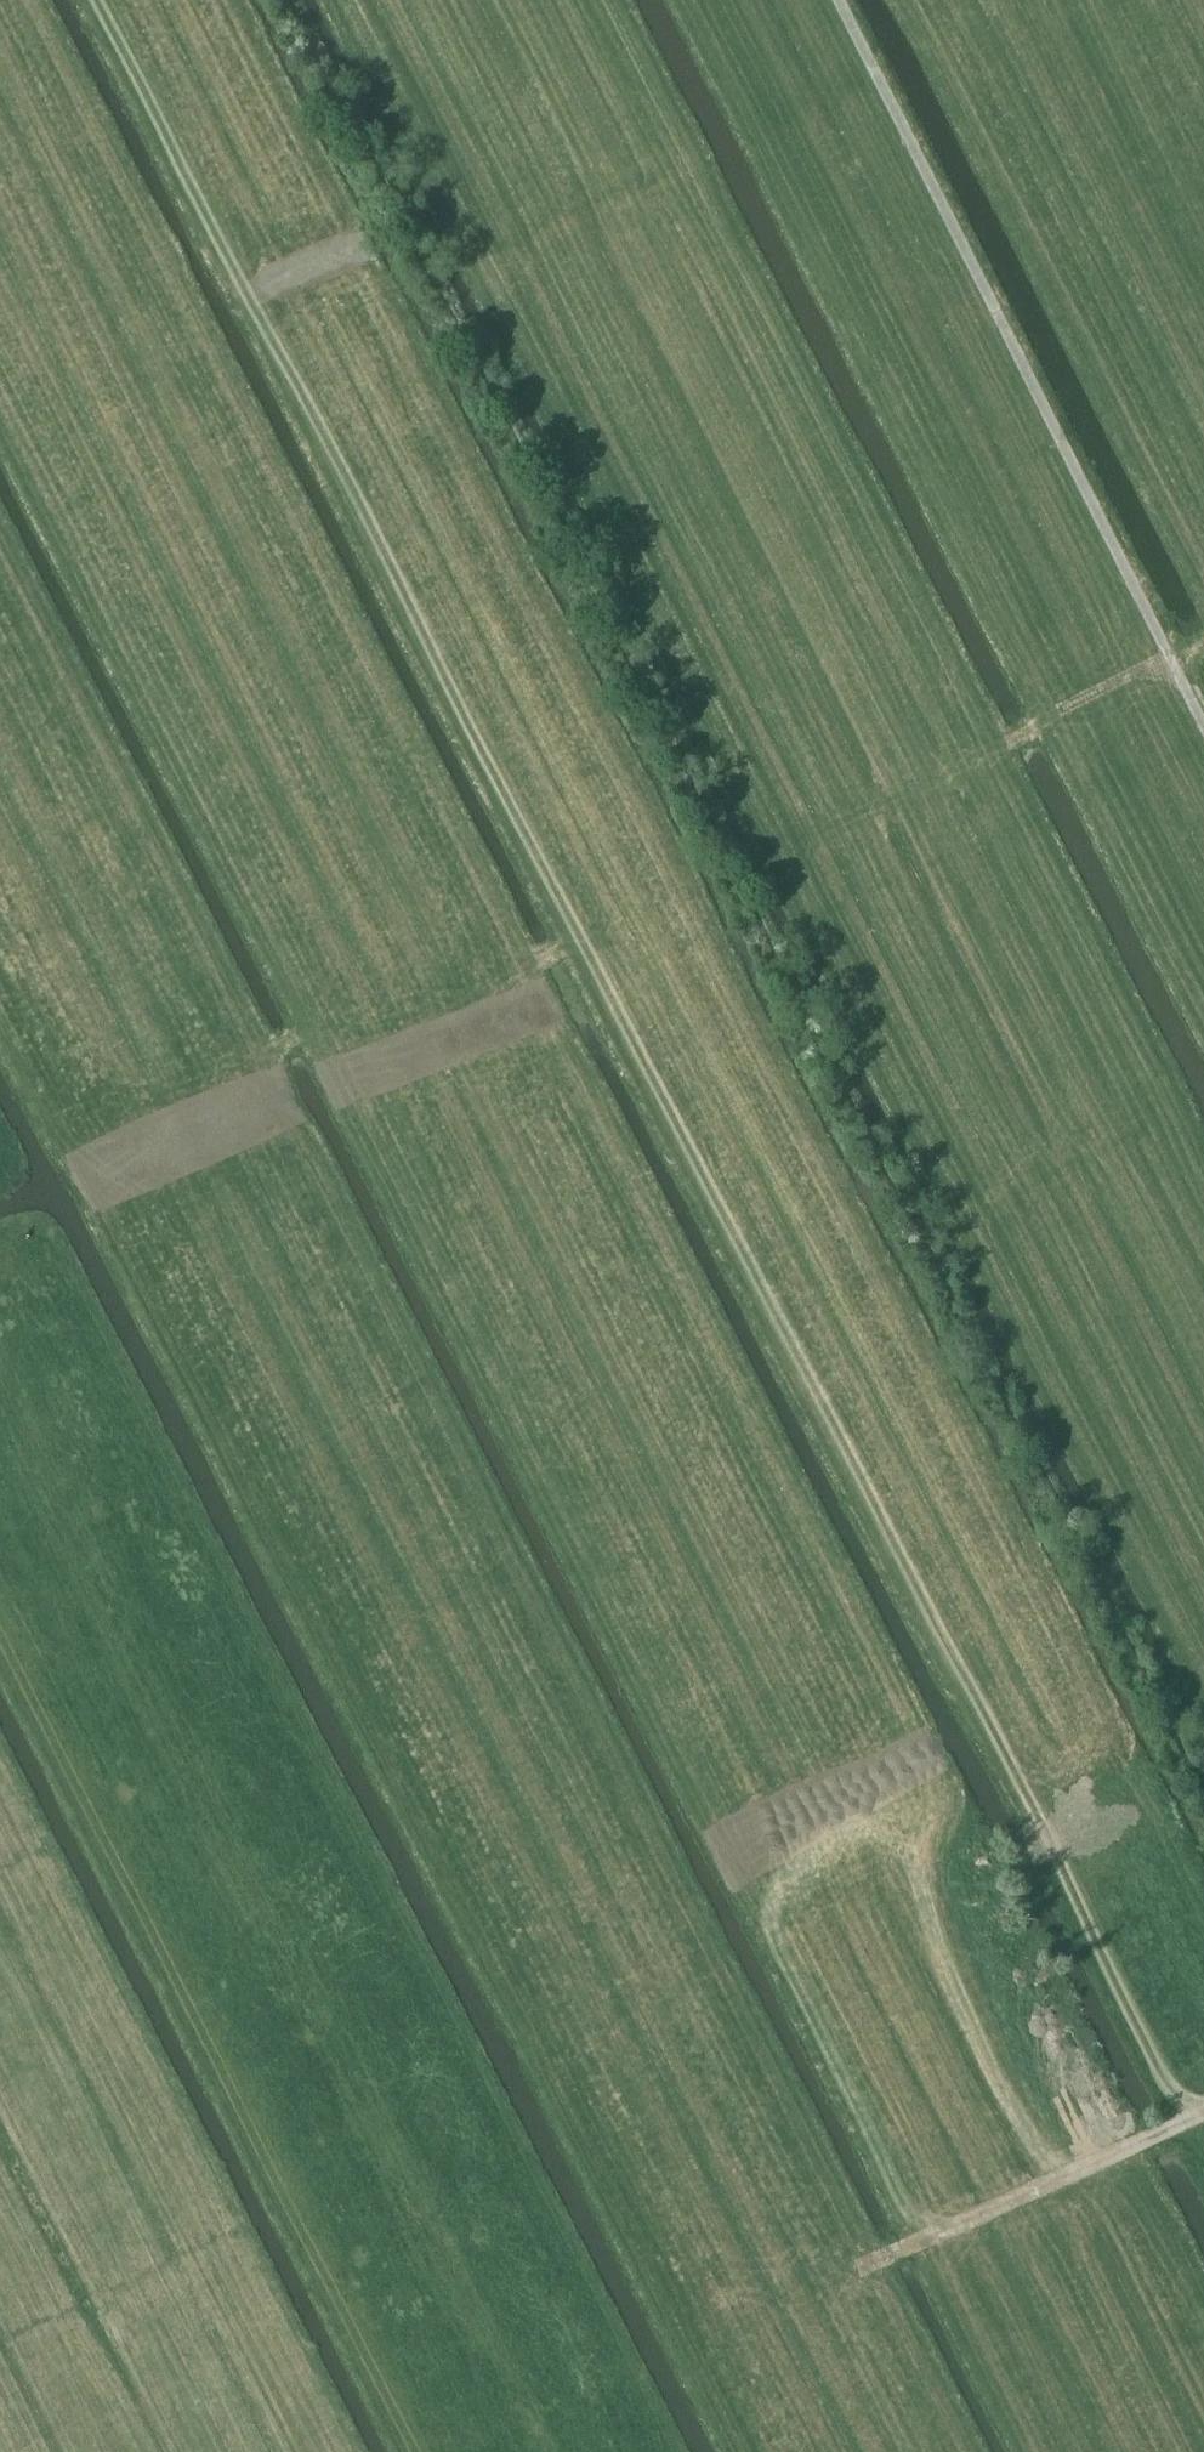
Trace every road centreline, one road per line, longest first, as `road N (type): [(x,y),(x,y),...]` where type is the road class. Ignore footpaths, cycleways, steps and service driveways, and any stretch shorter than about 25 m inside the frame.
road 1 (track): [(1203,726),(837,0)]
road 2 (track): [(1203,2111),(859,2265)]

